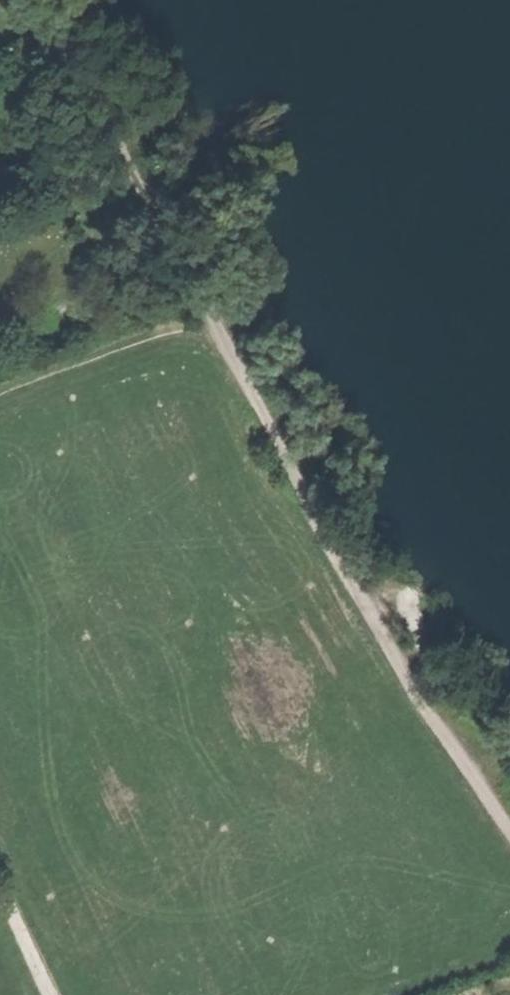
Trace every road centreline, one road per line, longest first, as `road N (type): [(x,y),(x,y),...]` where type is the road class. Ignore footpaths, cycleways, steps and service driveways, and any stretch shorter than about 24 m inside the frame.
road 1 (track): [(203,315),(299,496),(509,828)]
road 2 (track): [(203,315),(35,0)]

